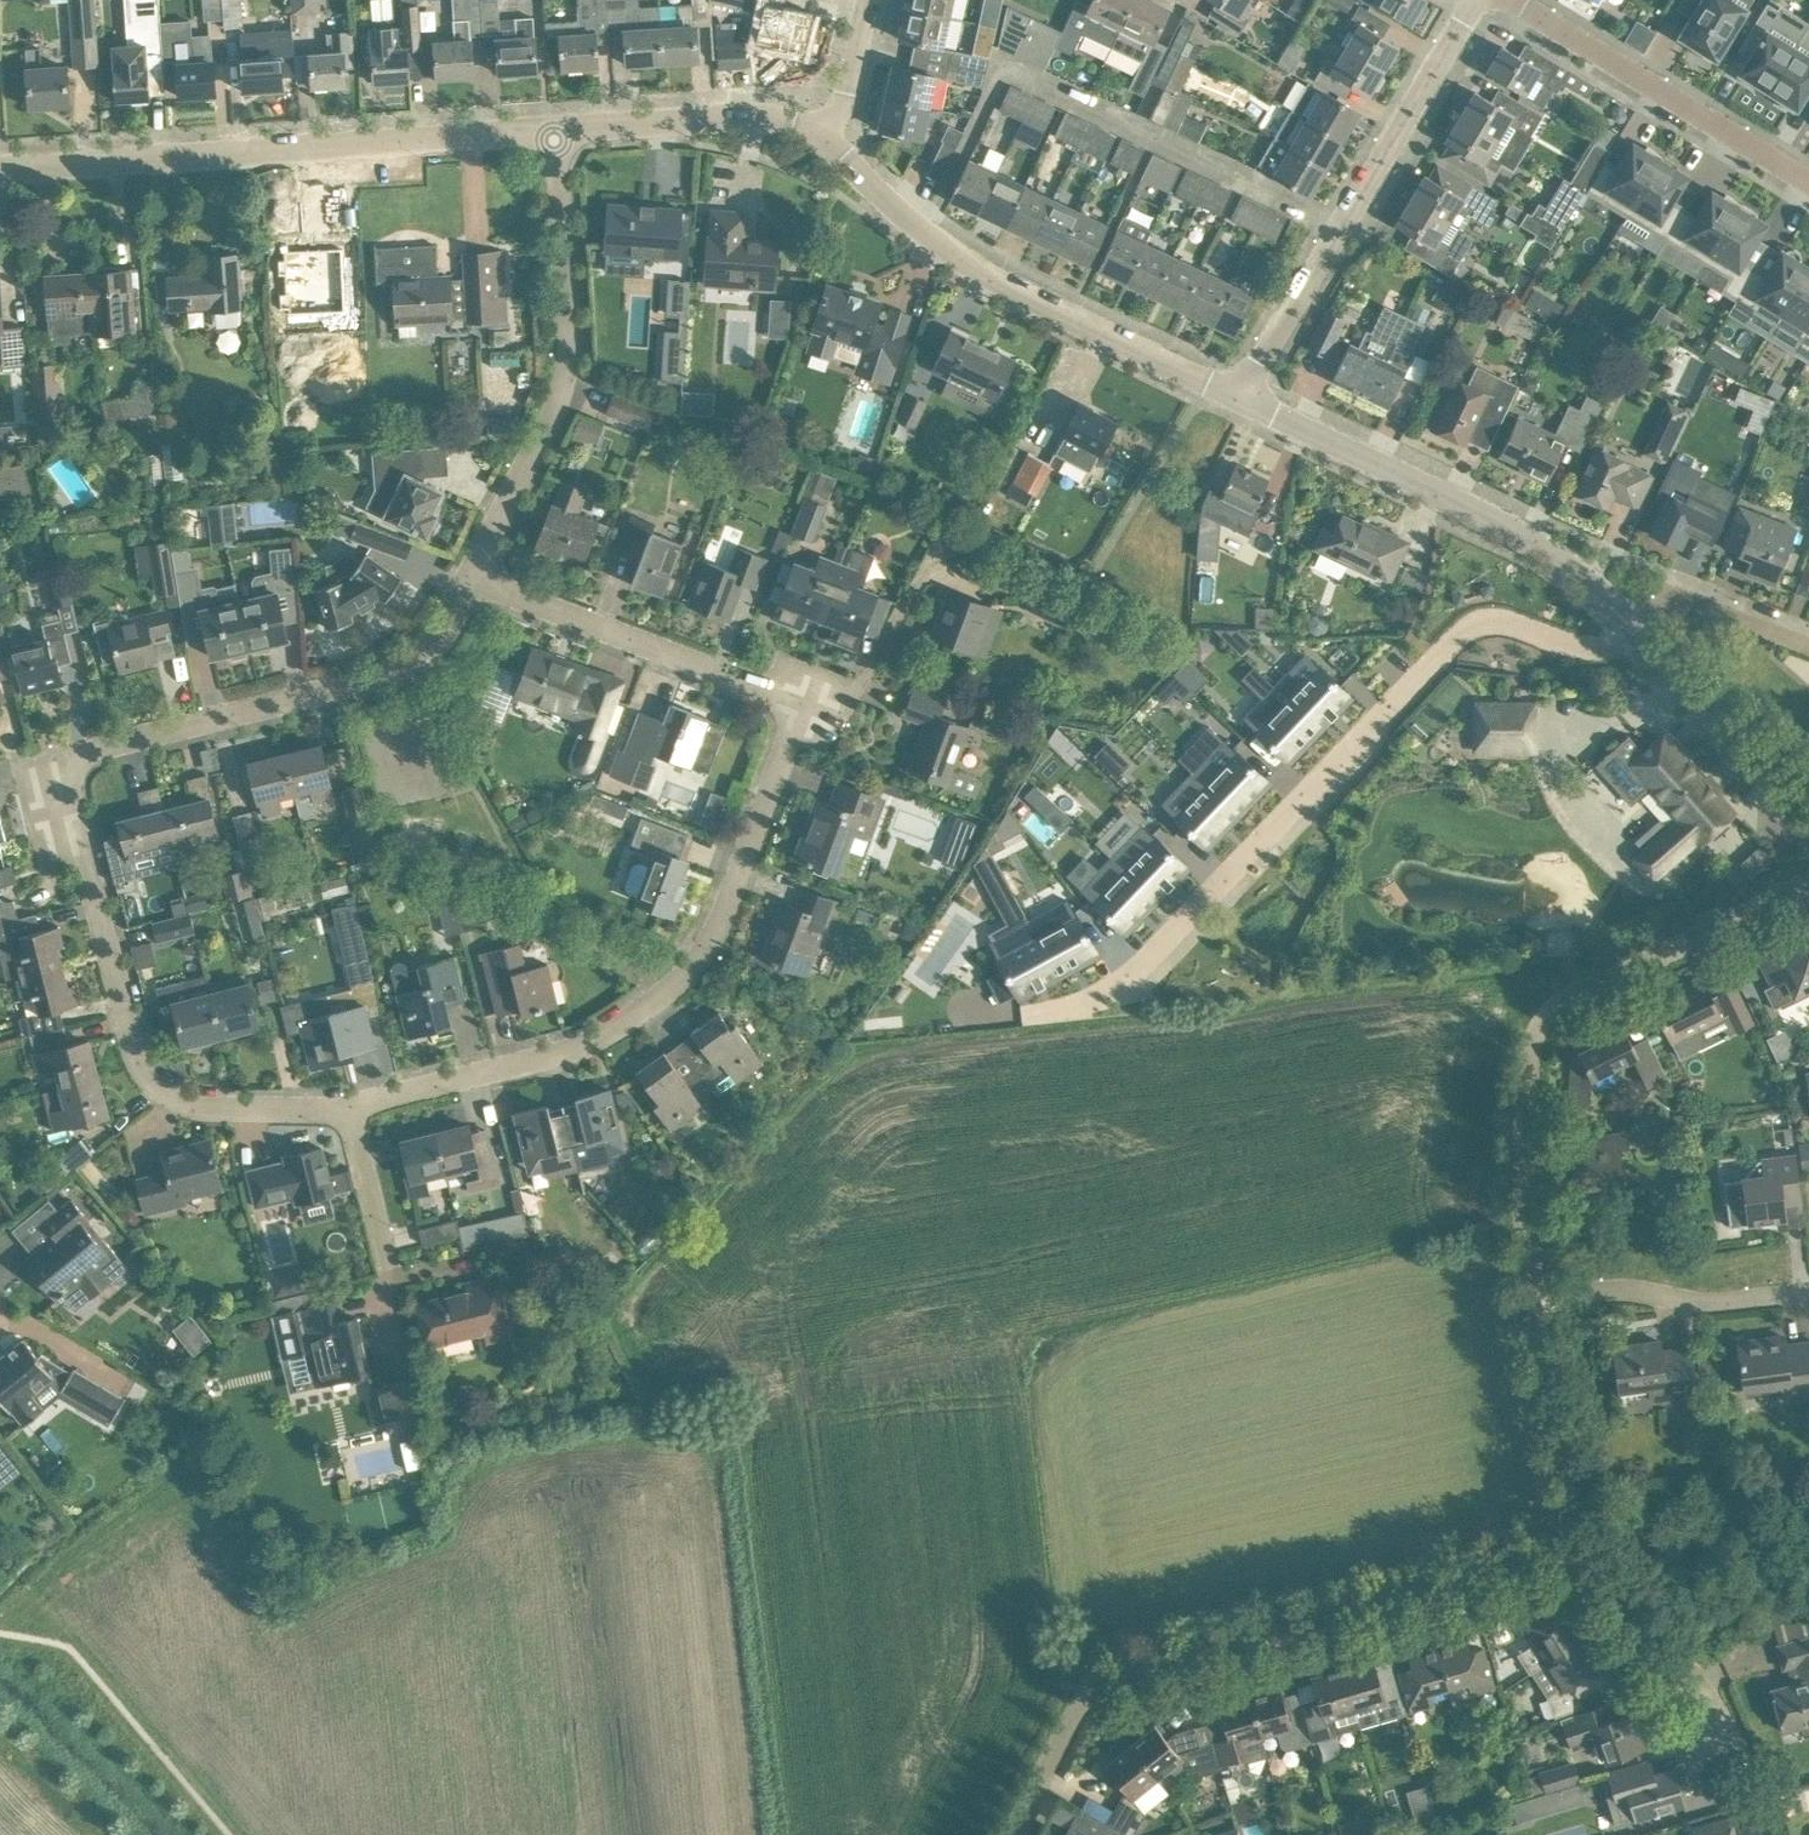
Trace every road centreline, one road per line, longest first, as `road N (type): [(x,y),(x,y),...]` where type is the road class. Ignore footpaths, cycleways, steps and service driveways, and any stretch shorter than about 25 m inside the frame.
road 1 (residential): [(468,578),(803,701),(725,905),(689,969),(639,1013),(582,1045),(350,1105)]
road 2 (residential): [(350,1105),(205,1107),(157,1089),(134,1058),(63,762),(373,679),(410,659),(468,578)]
road 3 (residential): [(1635,631),(1602,649),(1500,631),(1462,639),(1104,1003),(1055,1009)]
road 4 (residential): [(1569,1542),(1129,1664),(1089,1689),(1013,1834)]
road 5 (unclassified): [(1537,1296),(1528,1186),(1531,1046),(1538,1022),(1808,882)]
road 6 (residential): [(554,128),(0,169)]
road 7 (residential): [(1242,398),(973,264),(820,137)]
road 8 (residential): [(554,128),(570,341),(565,380),(468,578)]
road 9 (residential): [(1635,631),(1566,558),(1524,531),(1242,398)]
road 10 (residential): [(1242,398),(1476,0)]
road 11 (residential): [(1512,0),(1808,182)]
road 12 (unclassified): [(1537,1296),(1626,1287),(1717,1301),(1808,1290)]
road 13 (residential): [(820,137),(750,115),(554,128)]
road 14 (residential): [(1569,1542),(1573,1496),(1537,1296)]
road 15 (residential): [(1808,793),(1743,745),(1635,631)]
road 16 (residential): [(1808,645),(1675,596),(1635,631)]
road 17 (residential): [(1684,1691),(1569,1542)]
road 18 (residential): [(387,1274),(350,1105)]
road 19 (residential): [(820,137),(849,98),(870,0)]

